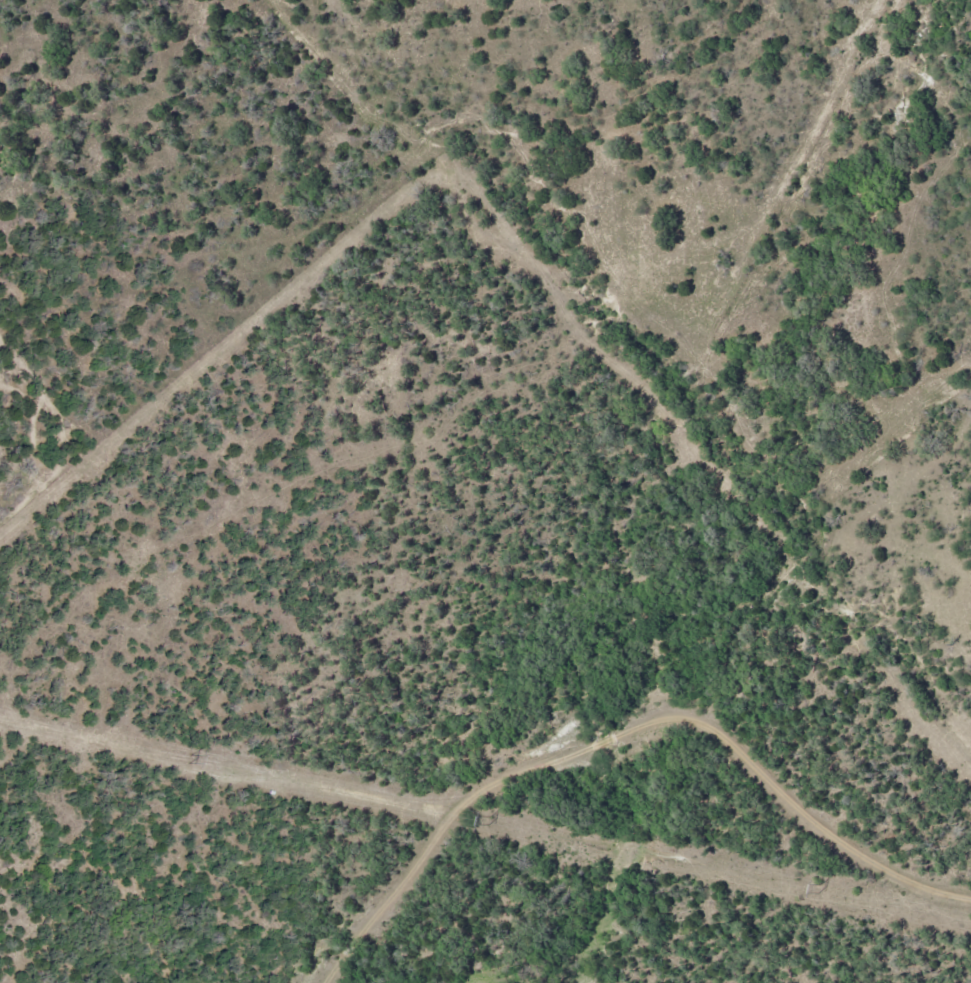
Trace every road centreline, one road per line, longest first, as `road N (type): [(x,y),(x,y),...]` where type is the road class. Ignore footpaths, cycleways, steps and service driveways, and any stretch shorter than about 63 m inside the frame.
road 1 (residential): [(328,982),(470,798),(662,721),(704,725),(753,761),(807,823),(905,882),(970,900)]

